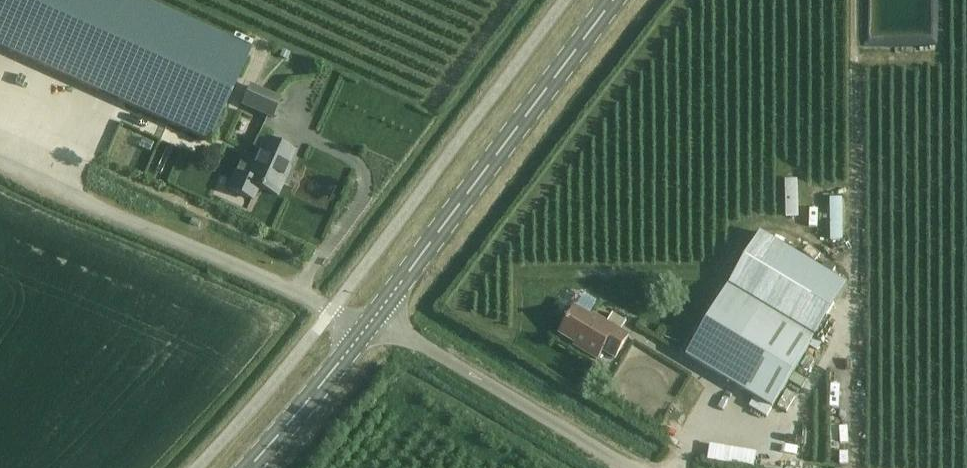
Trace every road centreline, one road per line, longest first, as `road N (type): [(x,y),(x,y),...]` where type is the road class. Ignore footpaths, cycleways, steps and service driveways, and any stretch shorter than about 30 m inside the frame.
road 1 (unclassified): [(0,160),(302,293),(362,333)]
road 2 (secondary): [(376,315),(616,0)]
road 3 (unclassified): [(641,467),(376,315)]
road 4 (secondary): [(250,467),(362,333)]

